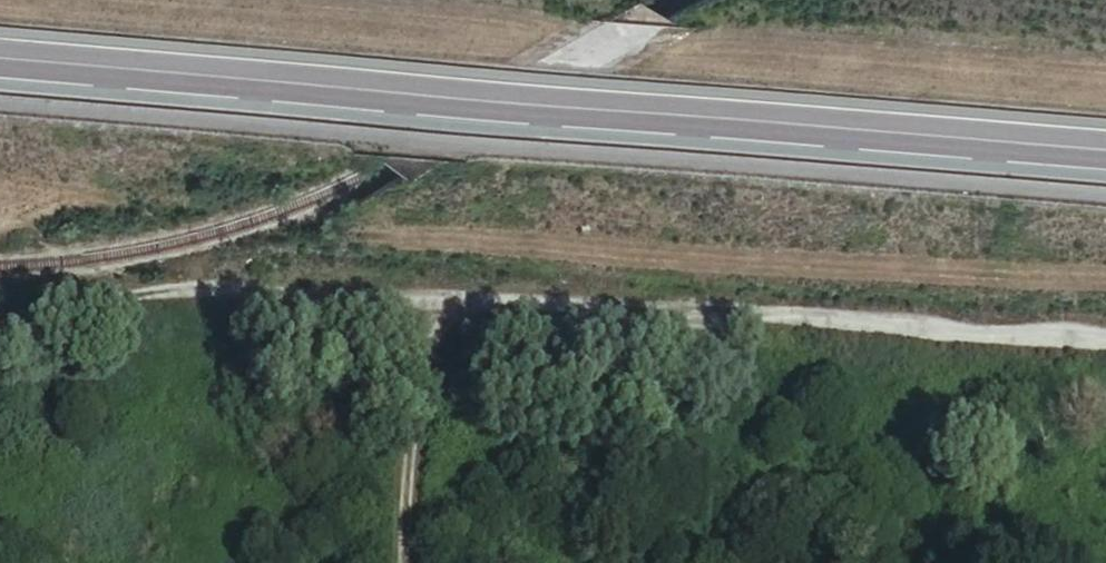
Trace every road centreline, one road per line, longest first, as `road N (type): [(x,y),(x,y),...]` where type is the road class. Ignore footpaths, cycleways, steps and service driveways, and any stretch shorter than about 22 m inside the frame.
road 1 (track): [(1105,336),(747,313),(431,318),(147,296),(0,324)]
road 2 (tertiary): [(0,57),(1105,149)]
road 3 (track): [(406,562),(406,459),(431,318)]
road 4 (track): [(102,305),(38,238),(0,225)]

